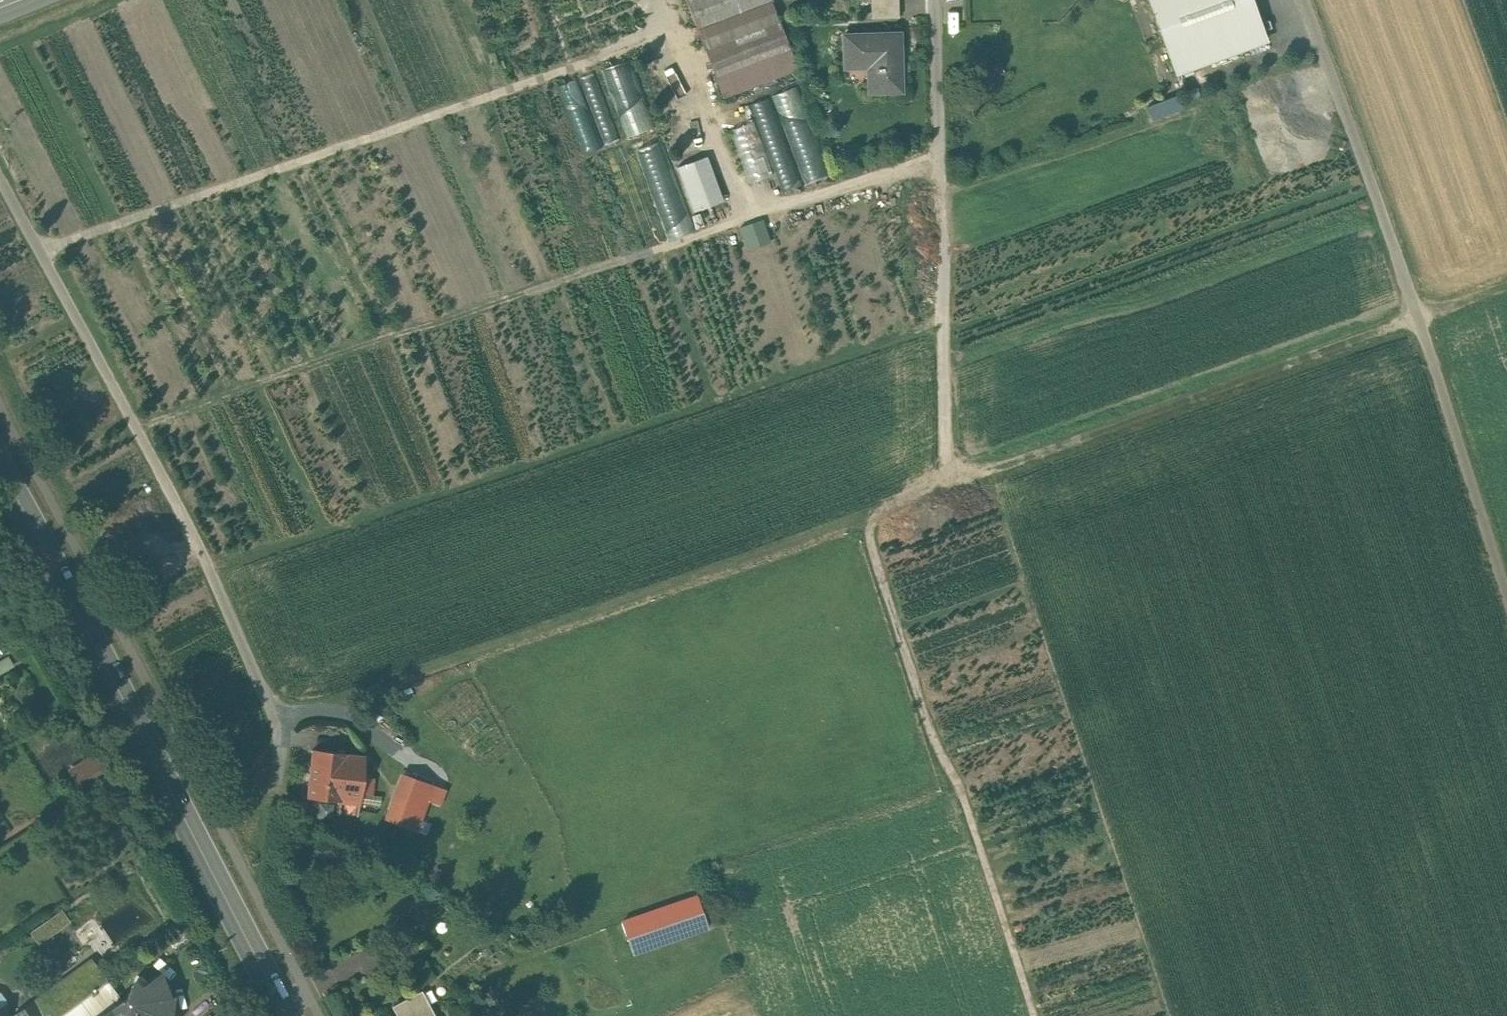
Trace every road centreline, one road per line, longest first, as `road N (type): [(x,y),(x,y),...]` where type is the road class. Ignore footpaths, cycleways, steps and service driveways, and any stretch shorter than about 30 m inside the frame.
road 1 (track): [(1506,283),(860,518),(946,784)]
road 2 (residential): [(269,793),(271,705),(195,534),(0,179)]
road 3 (residential): [(1303,0),(1420,316),(1506,587)]
road 4 (primary): [(0,466),(290,1015)]
road 5 (residential): [(934,0),(946,486)]

